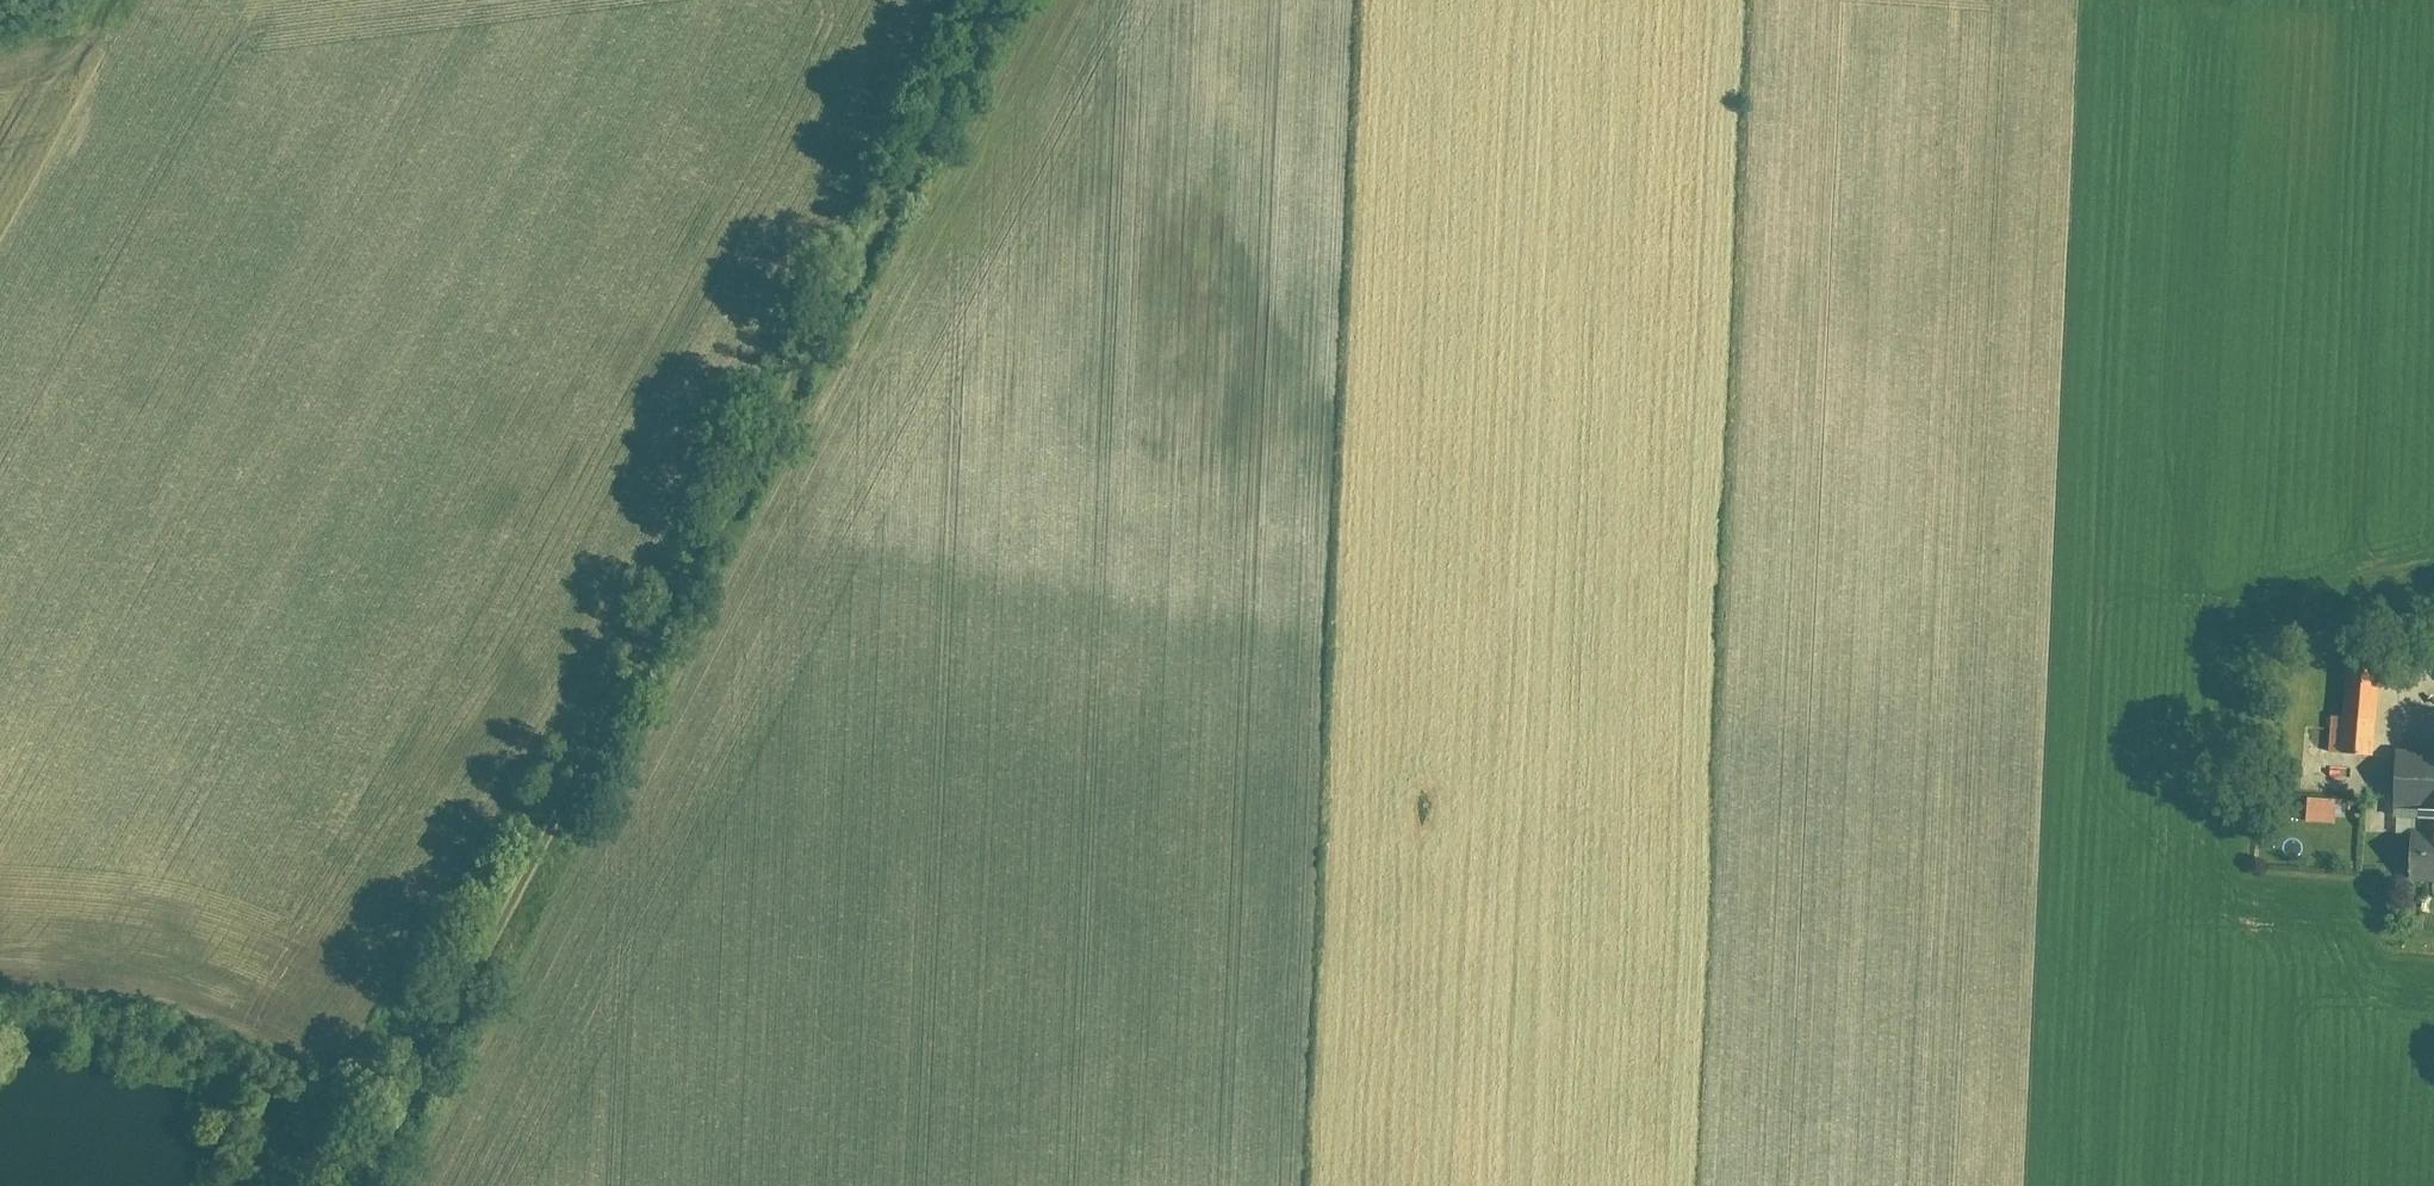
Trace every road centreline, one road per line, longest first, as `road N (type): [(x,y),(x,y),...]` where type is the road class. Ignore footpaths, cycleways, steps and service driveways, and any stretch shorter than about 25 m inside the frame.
road 1 (track): [(366,1185),(1001,0)]

